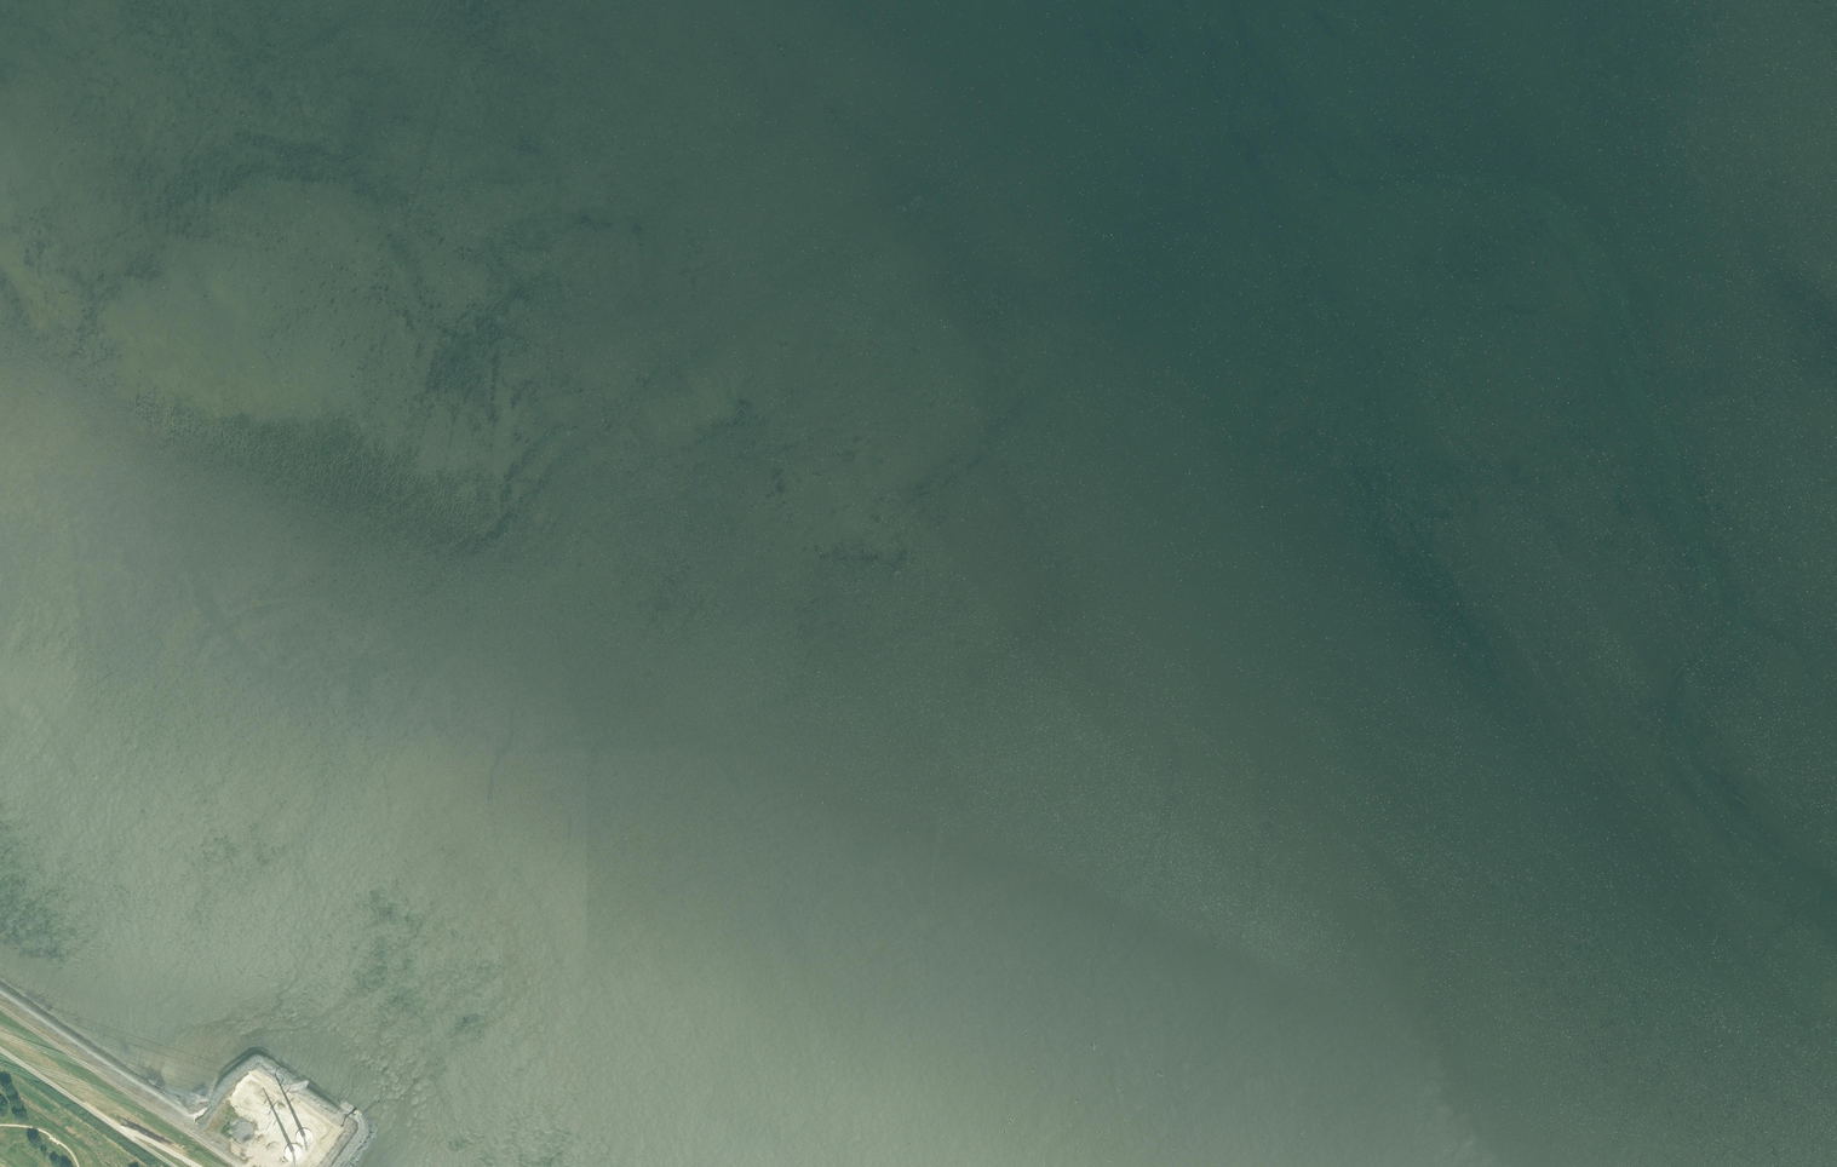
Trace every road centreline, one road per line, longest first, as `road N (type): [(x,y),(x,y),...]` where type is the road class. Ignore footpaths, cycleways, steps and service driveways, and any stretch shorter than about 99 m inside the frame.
road 1 (unclassified): [(176,1166),(0,1049)]

